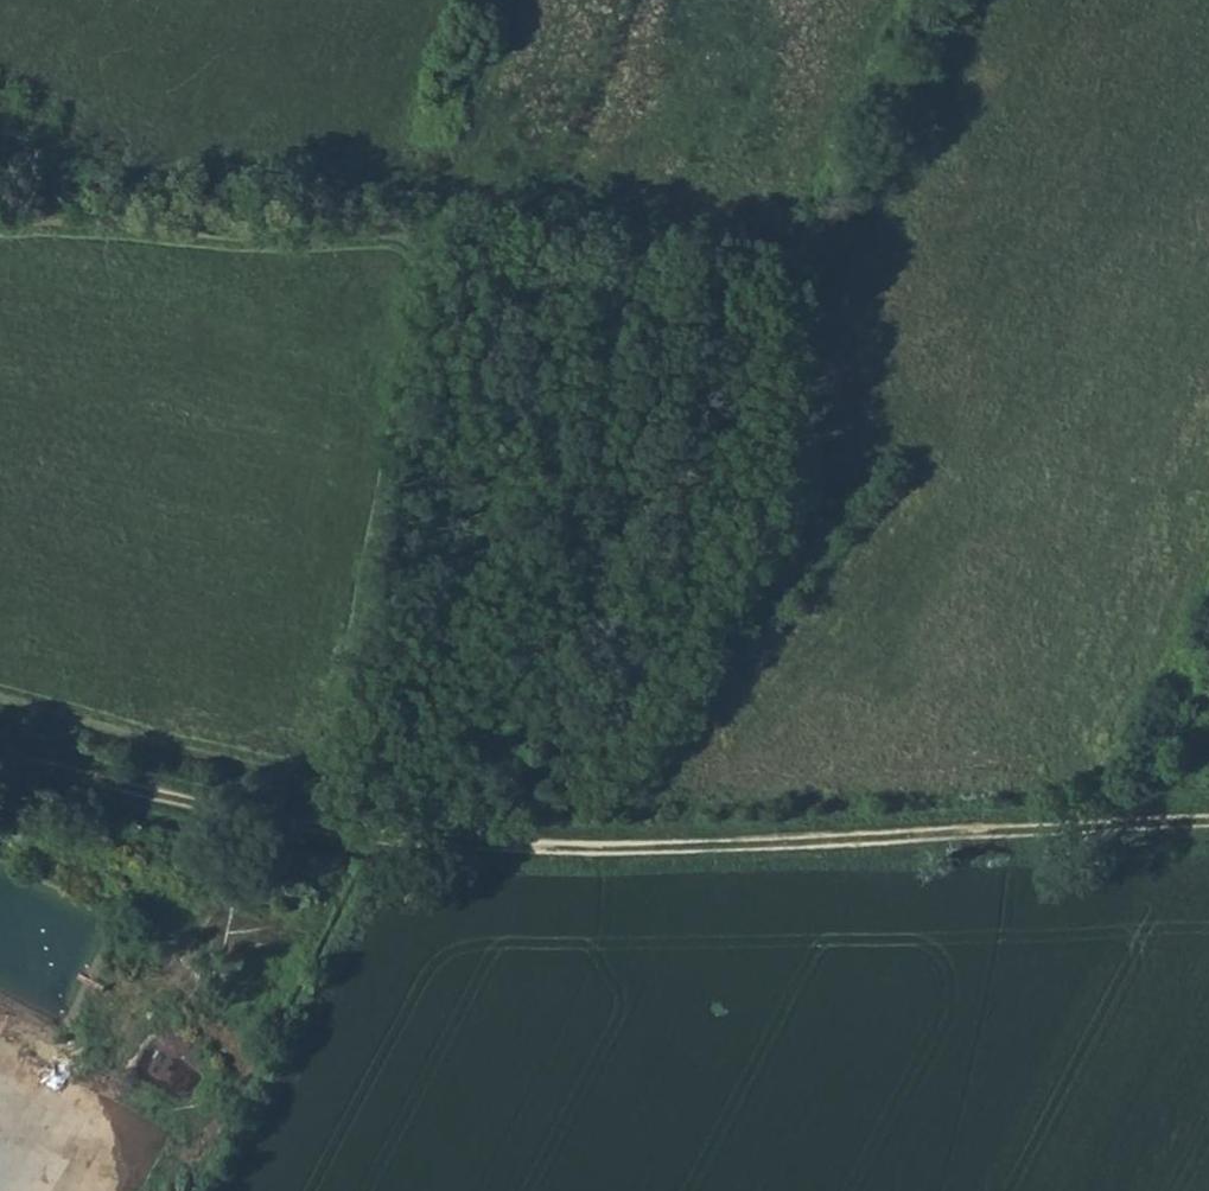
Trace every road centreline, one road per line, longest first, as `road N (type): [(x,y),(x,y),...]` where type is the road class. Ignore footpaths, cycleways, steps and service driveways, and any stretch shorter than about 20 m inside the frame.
road 1 (track): [(0,749),(447,855),(1208,823)]

